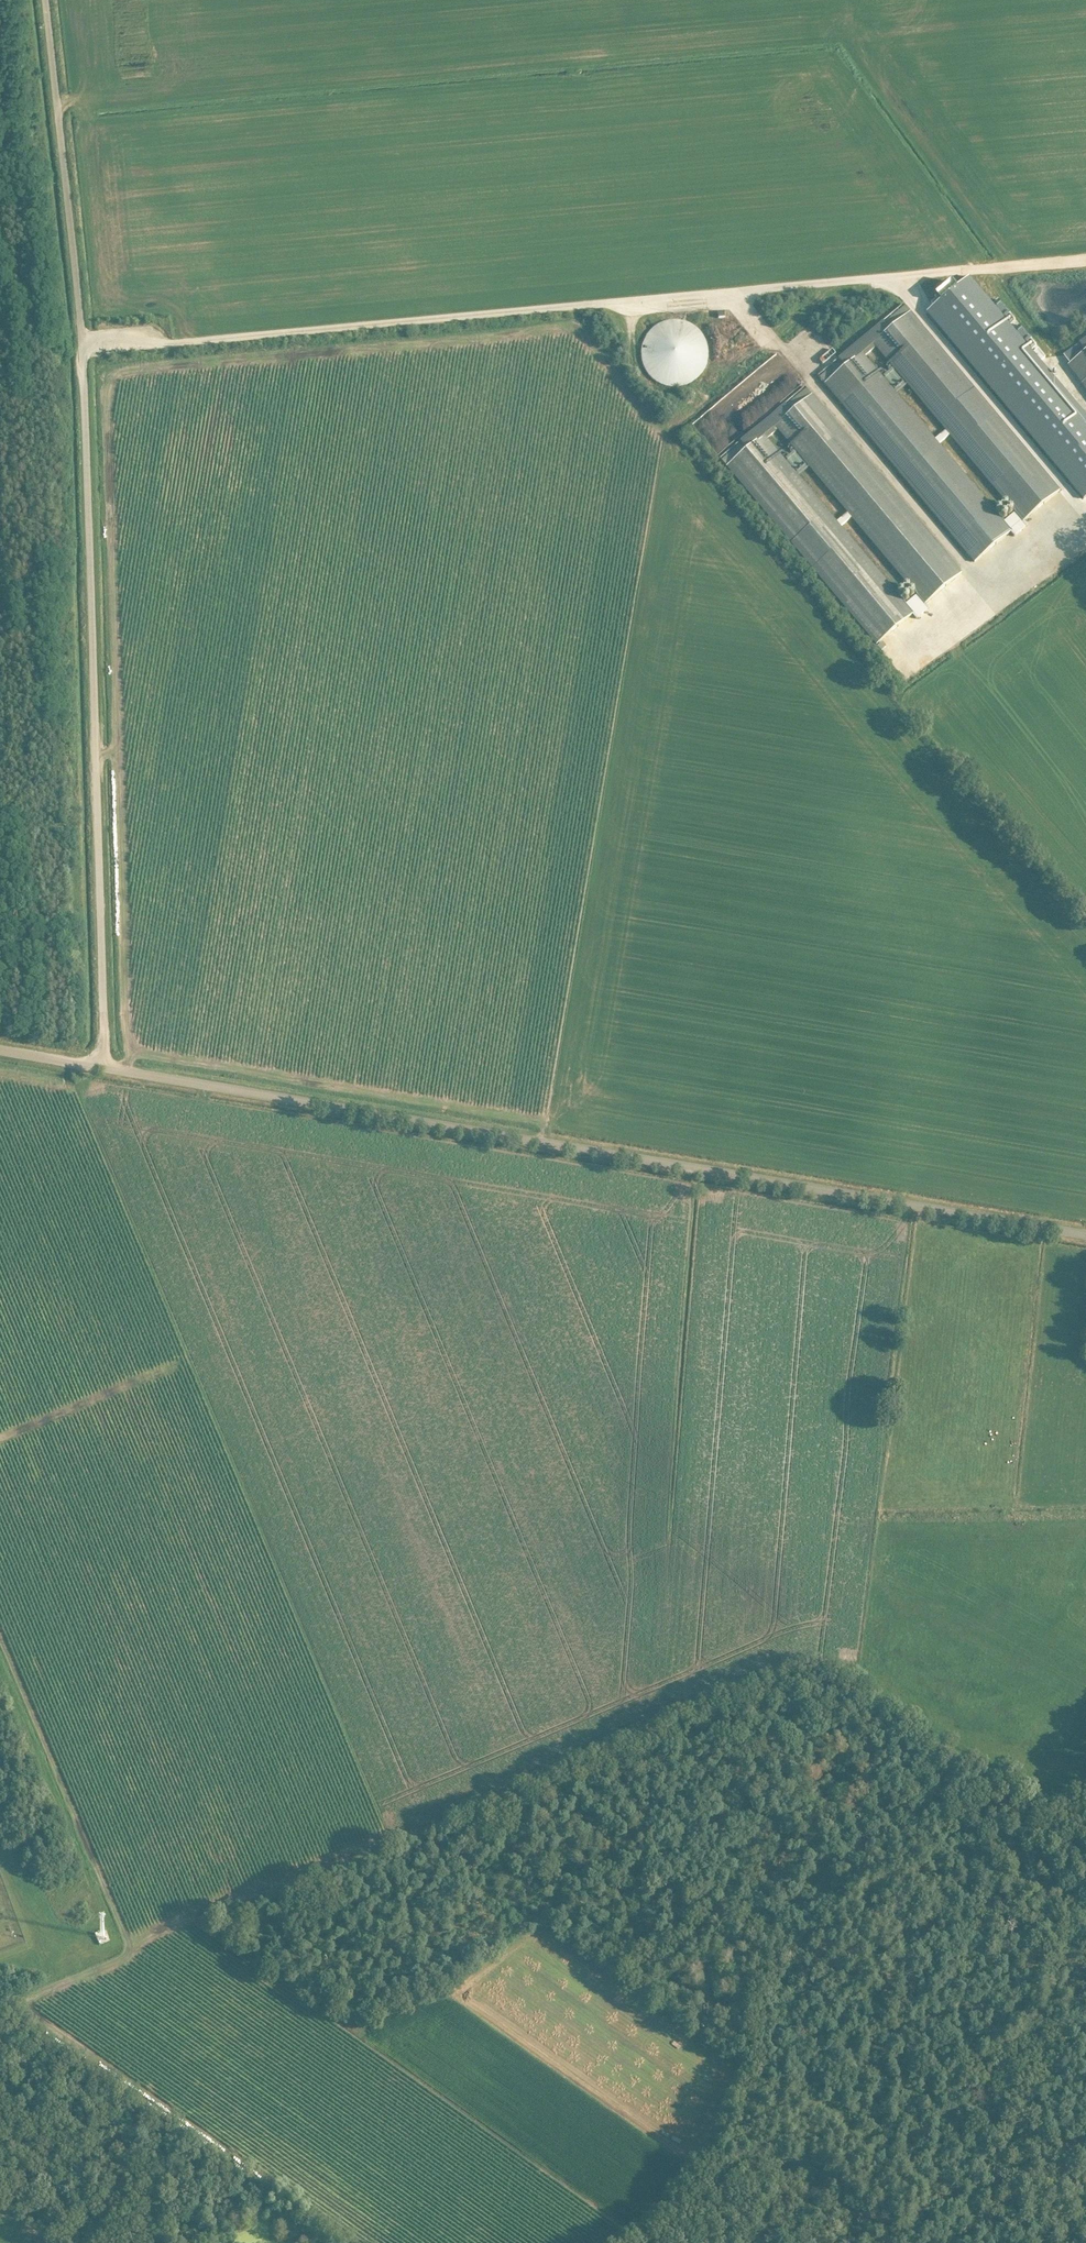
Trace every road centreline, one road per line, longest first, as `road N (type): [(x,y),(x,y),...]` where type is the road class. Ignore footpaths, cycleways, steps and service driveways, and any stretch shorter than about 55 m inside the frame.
road 1 (unclassified): [(101,1068),(83,352),(46,0)]
road 2 (unclassified): [(1085,1235),(101,1068)]

